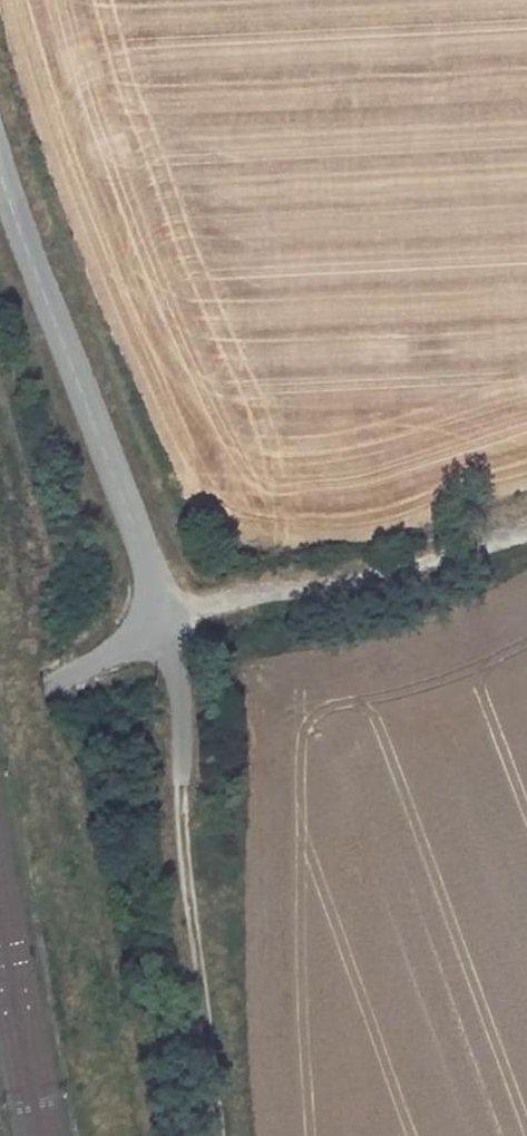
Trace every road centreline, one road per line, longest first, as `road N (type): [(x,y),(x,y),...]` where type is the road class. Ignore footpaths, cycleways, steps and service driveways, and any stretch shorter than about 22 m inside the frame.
road 1 (unclassified): [(172,618),(0,175)]
road 2 (unclassified): [(526,529),(347,585),(172,618)]
road 3 (residential): [(0,707),(172,618)]

